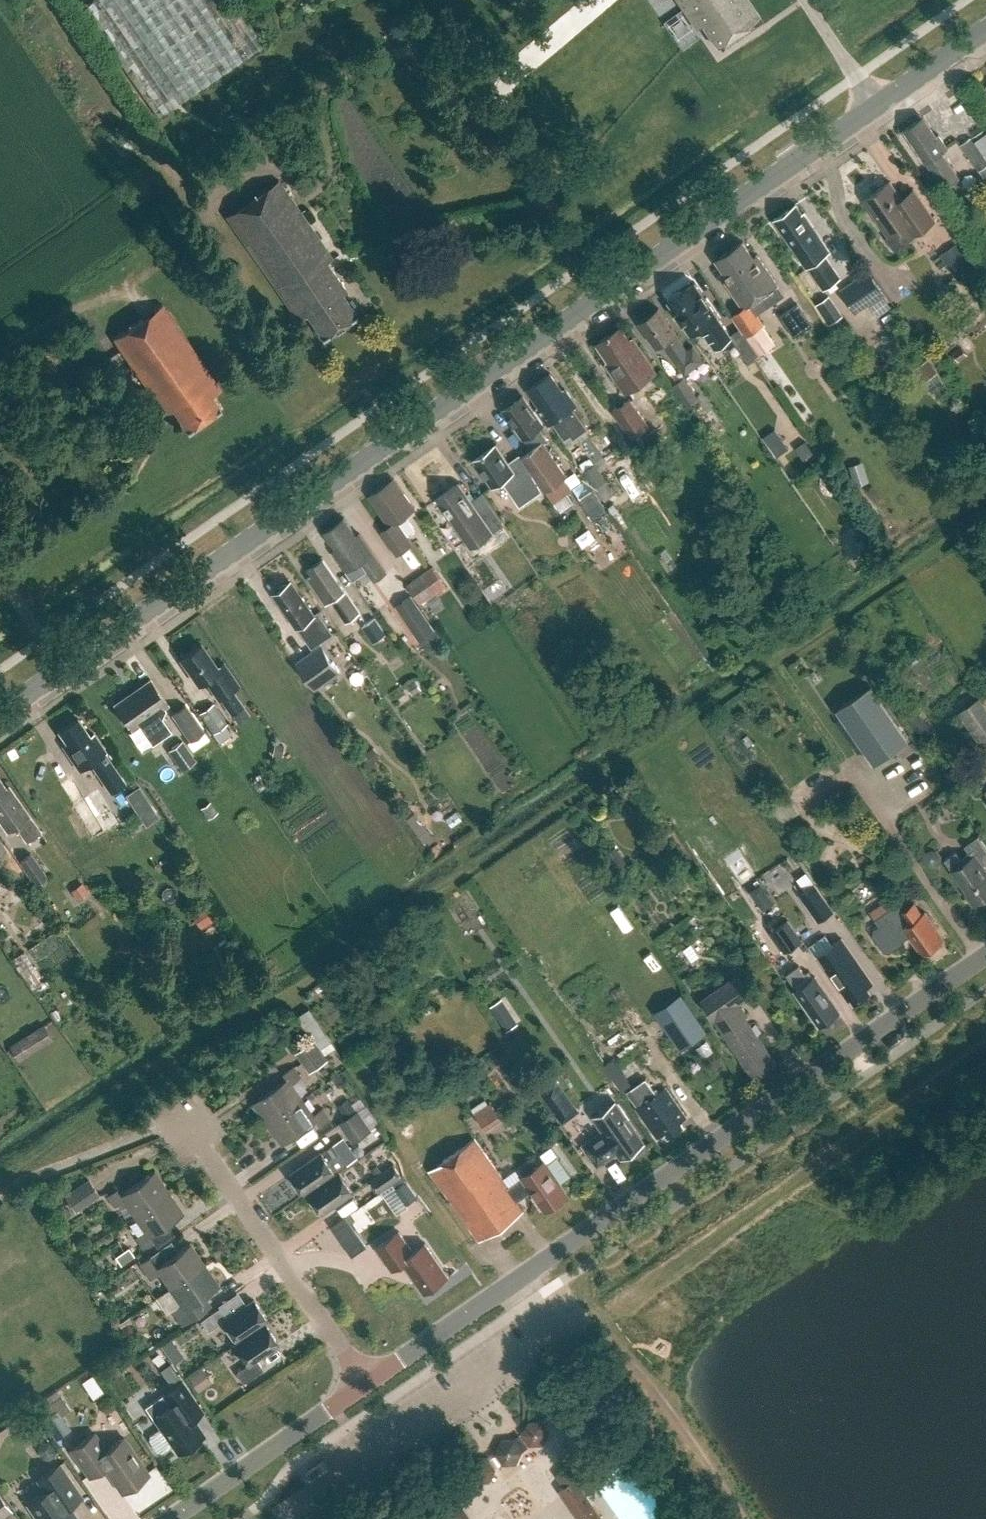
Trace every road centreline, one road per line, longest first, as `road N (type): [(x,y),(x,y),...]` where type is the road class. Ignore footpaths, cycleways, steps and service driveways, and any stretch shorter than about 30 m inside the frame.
road 1 (tertiary): [(0,713),(985,31)]
road 2 (unclassified): [(367,1385),(985,956)]
road 3 (residential): [(367,1385),(186,1116)]
road 4 (unclassified): [(172,1518),(367,1385)]

